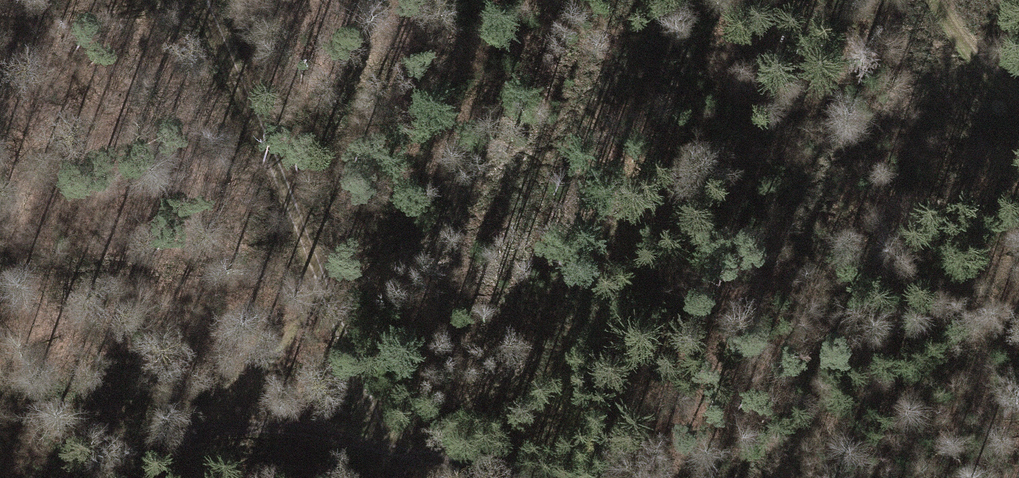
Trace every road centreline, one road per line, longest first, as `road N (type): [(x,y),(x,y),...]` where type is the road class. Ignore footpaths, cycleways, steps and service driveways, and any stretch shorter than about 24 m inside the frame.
road 1 (track): [(206,0),(319,262),(396,477)]
road 2 (track): [(319,262),(213,416),(75,477)]
road 3 (track): [(502,477),(213,416)]
road 4 (track): [(1018,97),(962,52),(937,0)]

